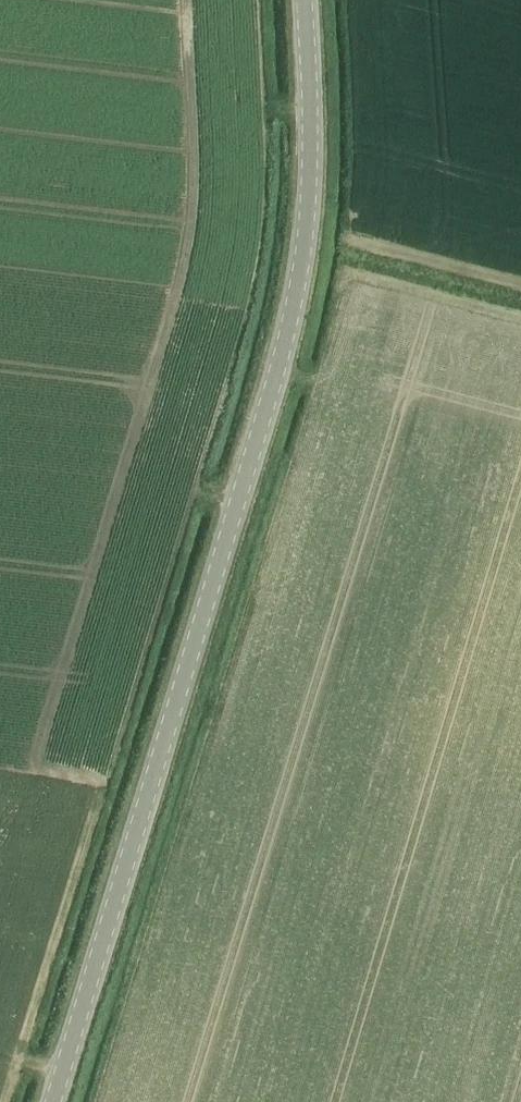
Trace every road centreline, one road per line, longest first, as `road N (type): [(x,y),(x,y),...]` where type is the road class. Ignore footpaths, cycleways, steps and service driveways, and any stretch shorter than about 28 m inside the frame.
road 1 (tertiary): [(55,1101),(290,349),(316,175),(307,0)]

